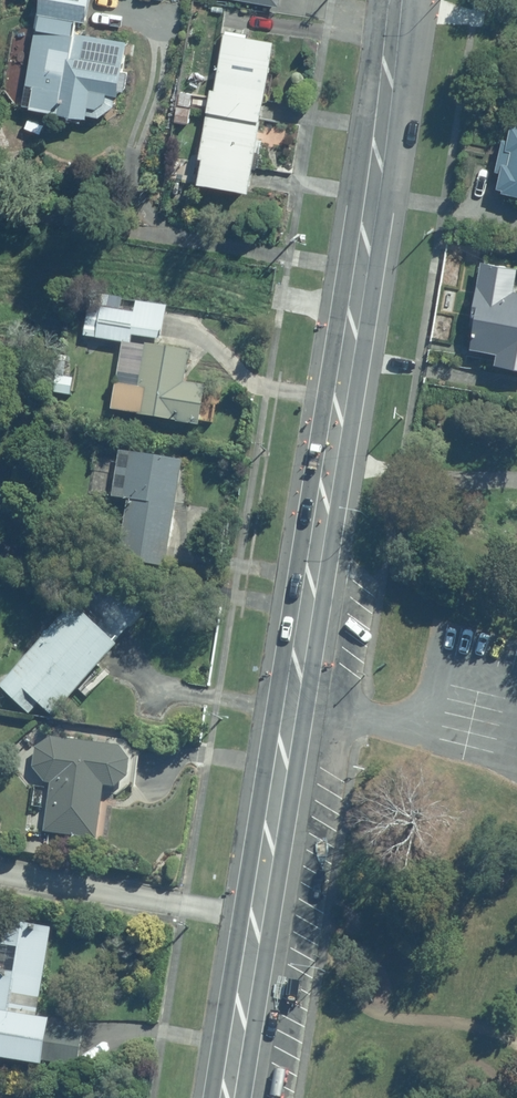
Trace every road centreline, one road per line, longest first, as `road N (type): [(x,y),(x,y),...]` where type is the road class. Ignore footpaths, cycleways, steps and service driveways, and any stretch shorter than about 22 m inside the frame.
road 1 (secondary): [(249,924),(362,270)]
road 2 (residential): [(362,270),(0,202)]
road 3 (secondary): [(362,270),(399,0)]
road 4 (residential): [(249,924),(0,877)]
road 5 (secondary): [(221,1097),(249,924)]

